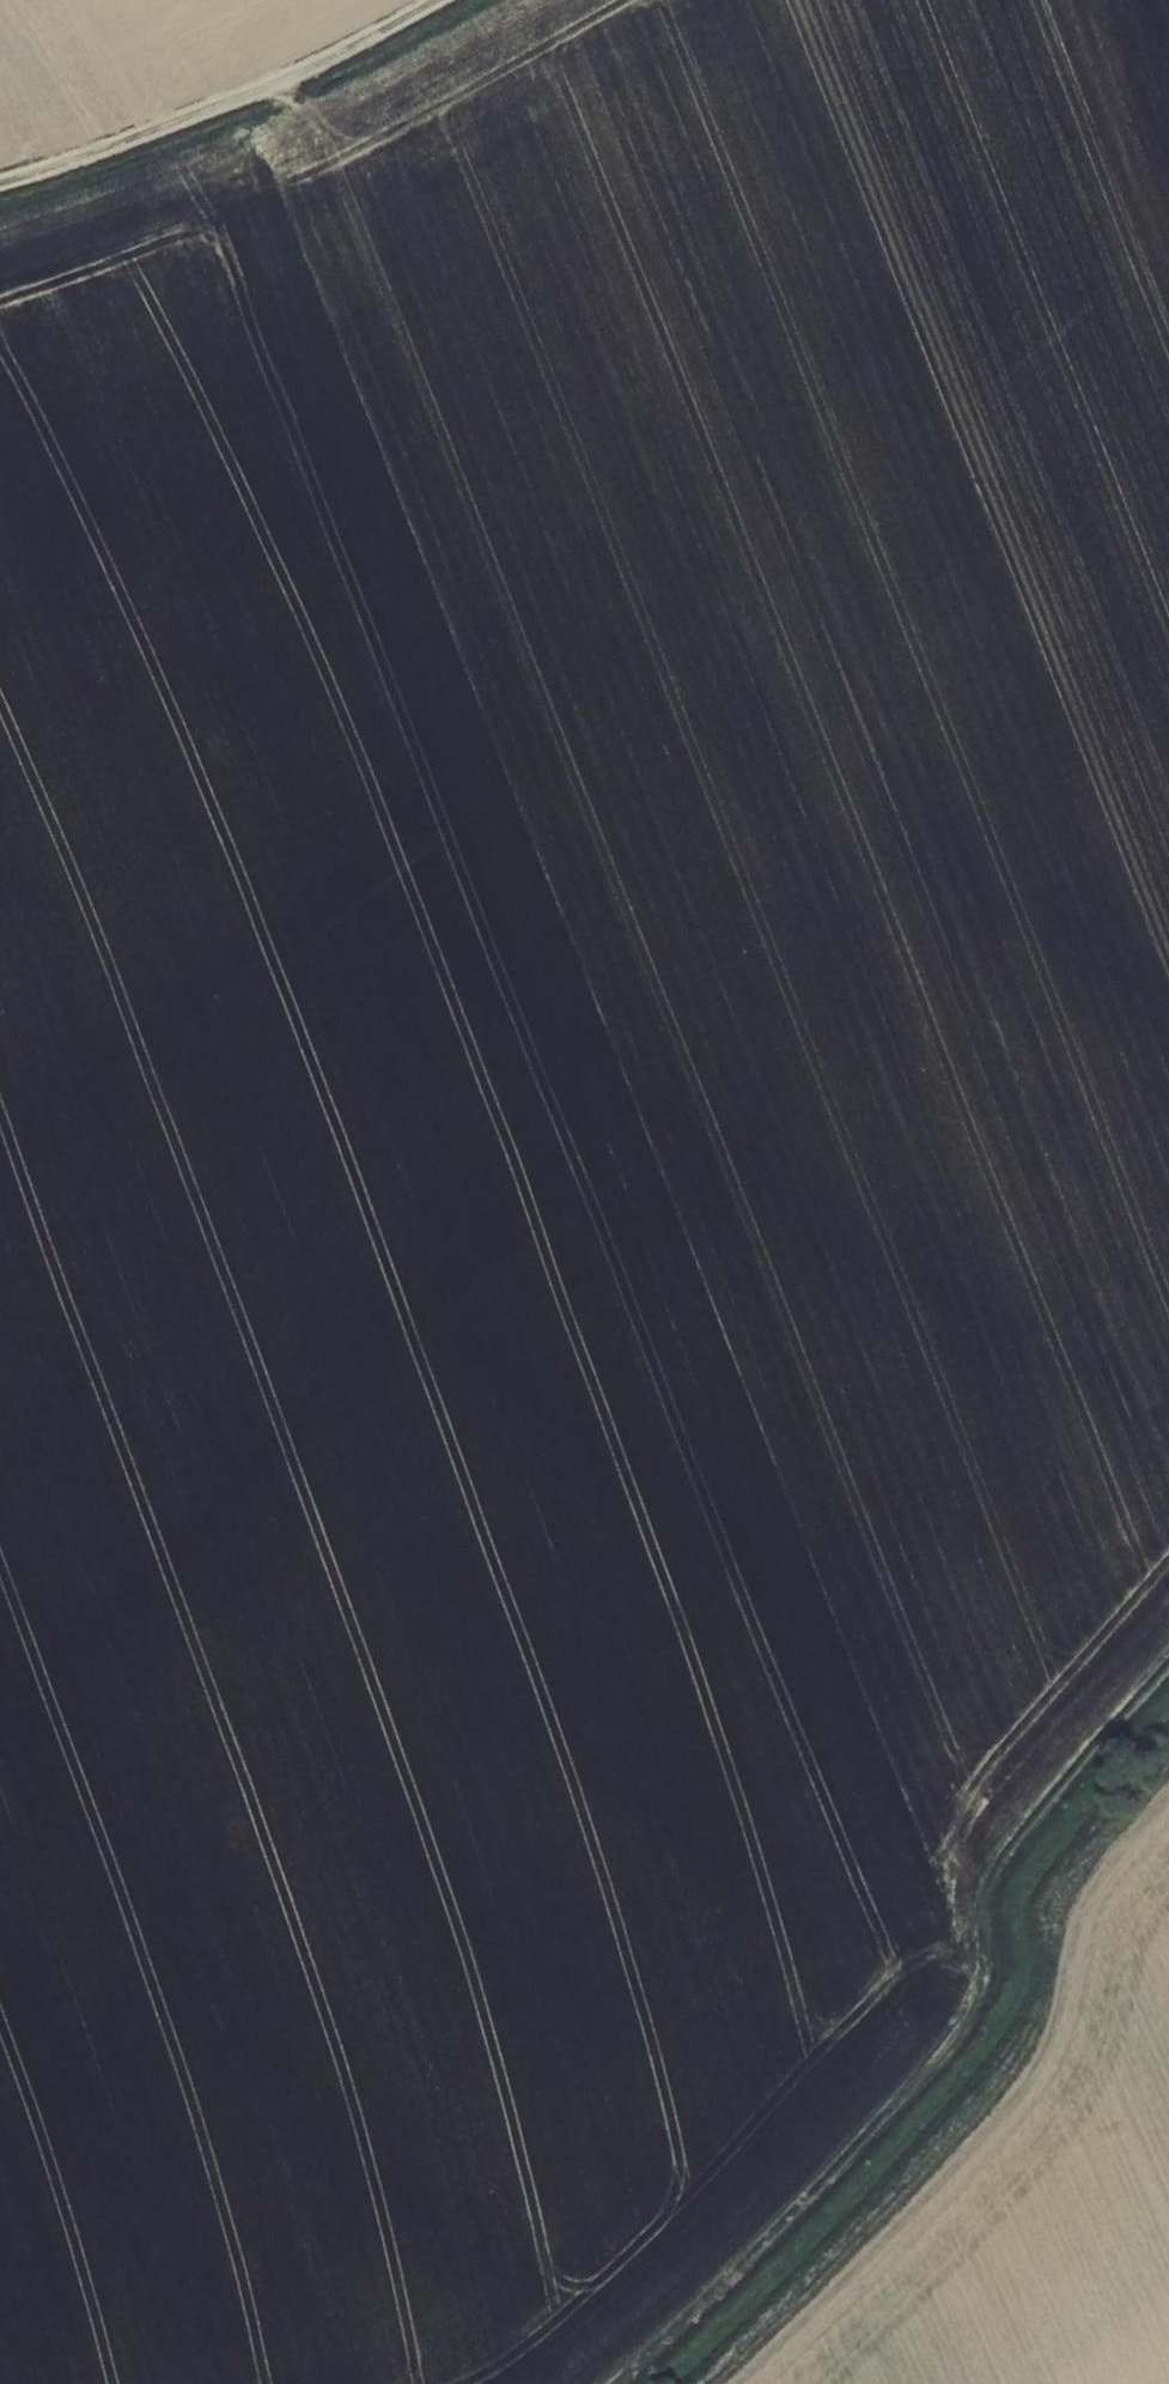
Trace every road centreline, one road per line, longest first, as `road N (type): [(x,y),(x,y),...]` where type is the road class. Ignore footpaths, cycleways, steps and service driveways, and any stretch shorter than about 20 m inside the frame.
road 1 (track): [(0,200),(454,0)]

